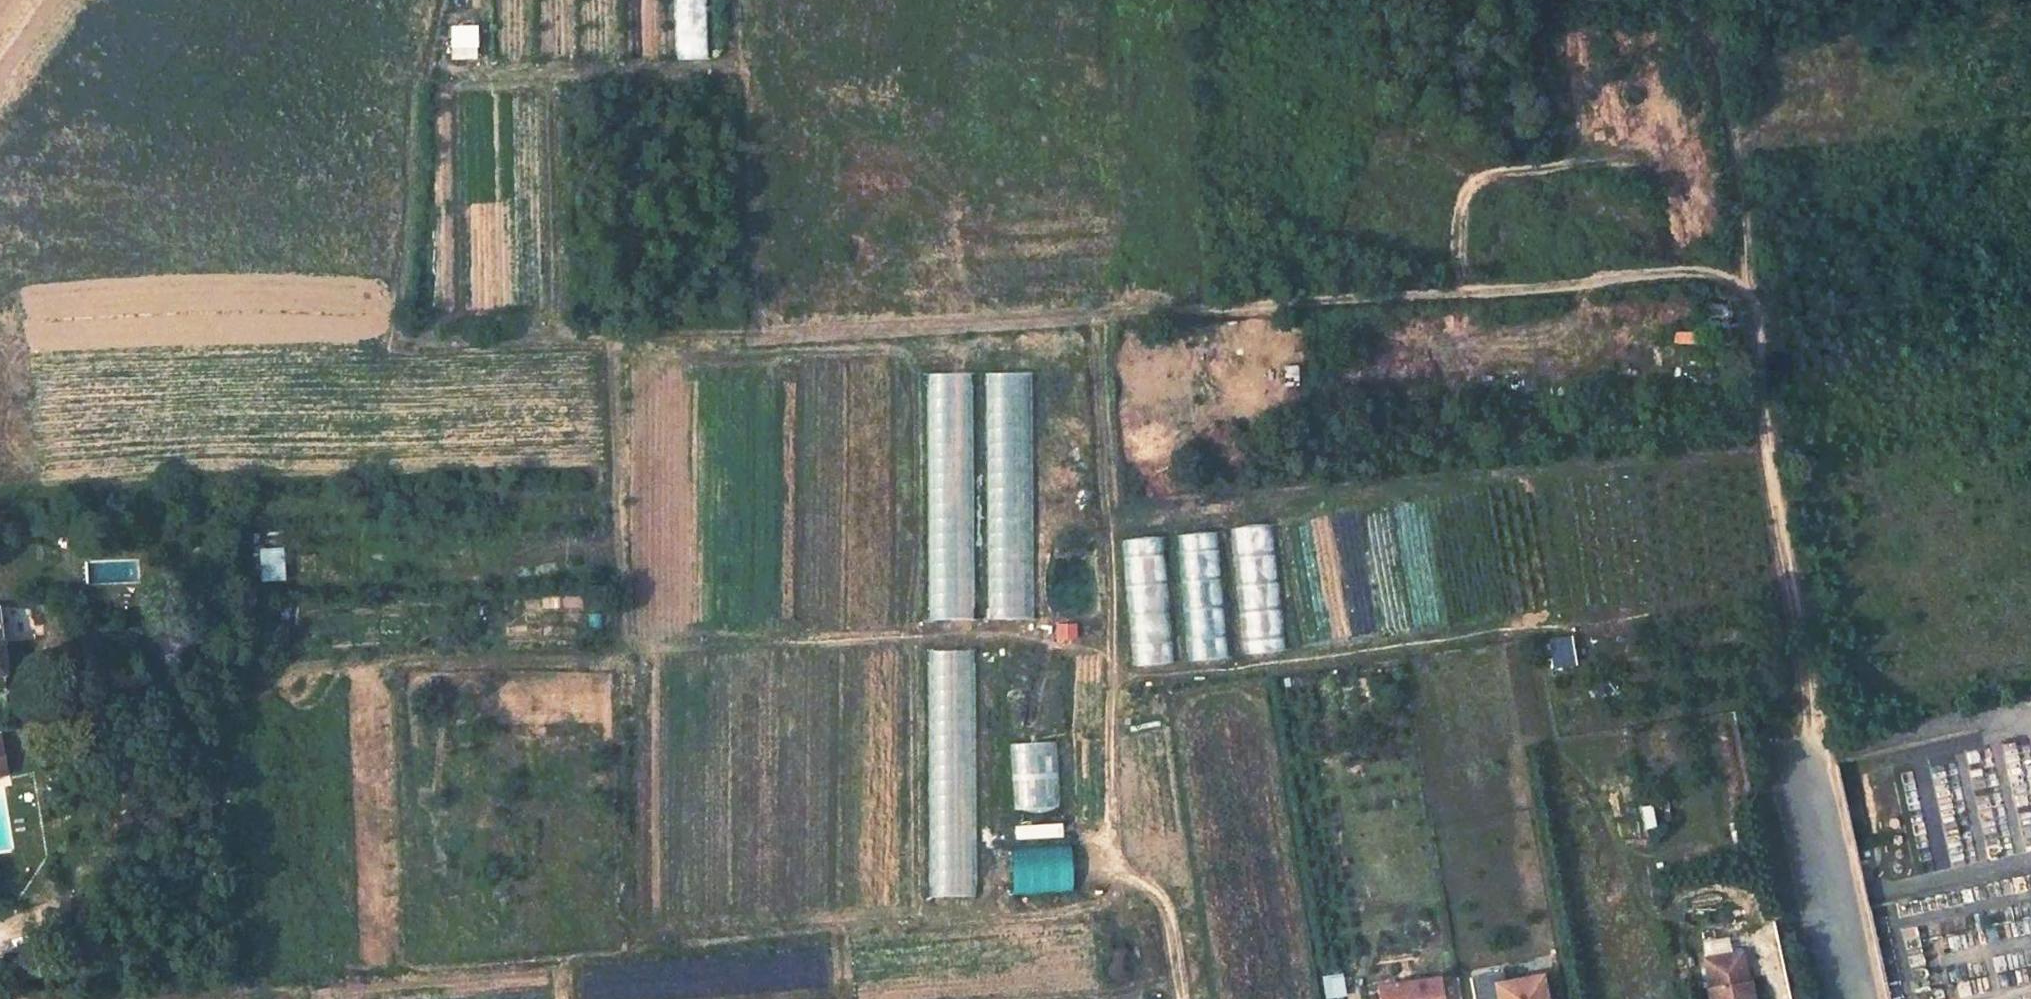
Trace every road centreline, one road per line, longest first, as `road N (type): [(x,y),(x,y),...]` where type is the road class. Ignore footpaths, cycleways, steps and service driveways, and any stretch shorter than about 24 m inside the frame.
road 1 (track): [(608,655),(625,622),(611,364),(621,343),(1480,293),(1694,272),(1735,288),(1753,308),(1766,459),(1808,720)]
road 2 (track): [(1094,315),(1111,582),(1109,873),(1140,883),(1166,910),(1181,998)]

